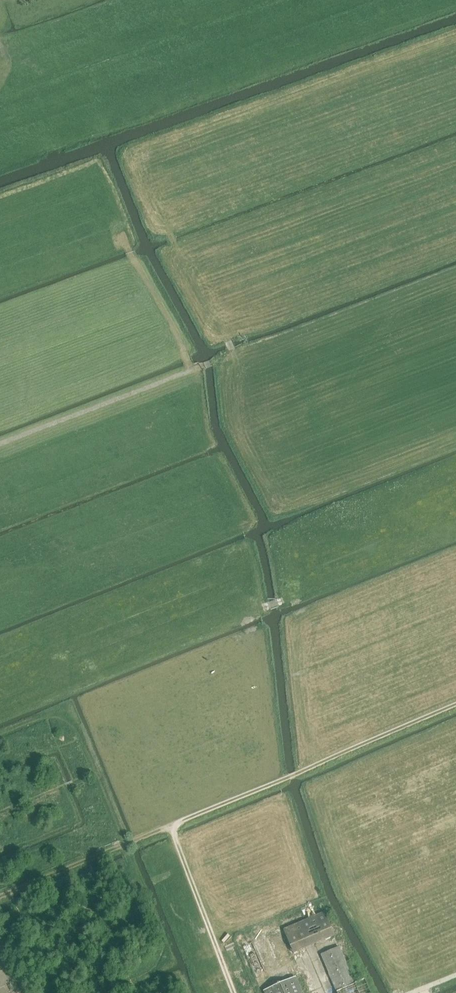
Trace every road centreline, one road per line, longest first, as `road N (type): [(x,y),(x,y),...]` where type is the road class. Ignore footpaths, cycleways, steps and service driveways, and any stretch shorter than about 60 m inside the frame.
road 1 (track): [(0,897),(455,706)]
road 2 (track): [(216,363),(0,445)]
road 3 (track): [(116,229),(185,345),(198,420)]
road 4 (track): [(233,992),(171,826)]

